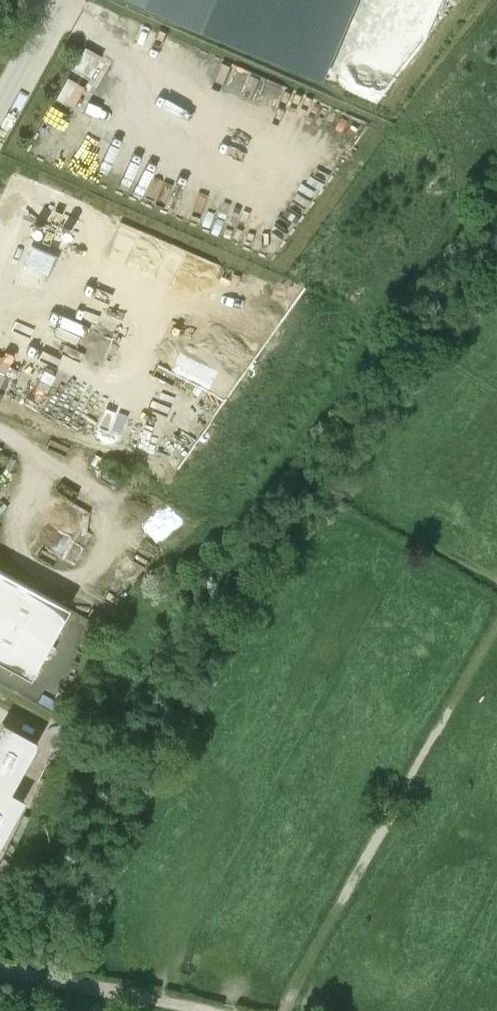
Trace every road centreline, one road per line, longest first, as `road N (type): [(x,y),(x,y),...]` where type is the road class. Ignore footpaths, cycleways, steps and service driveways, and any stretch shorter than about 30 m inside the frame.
road 1 (track): [(220,1010),(35,977)]
road 2 (residential): [(0,116),(61,0)]

